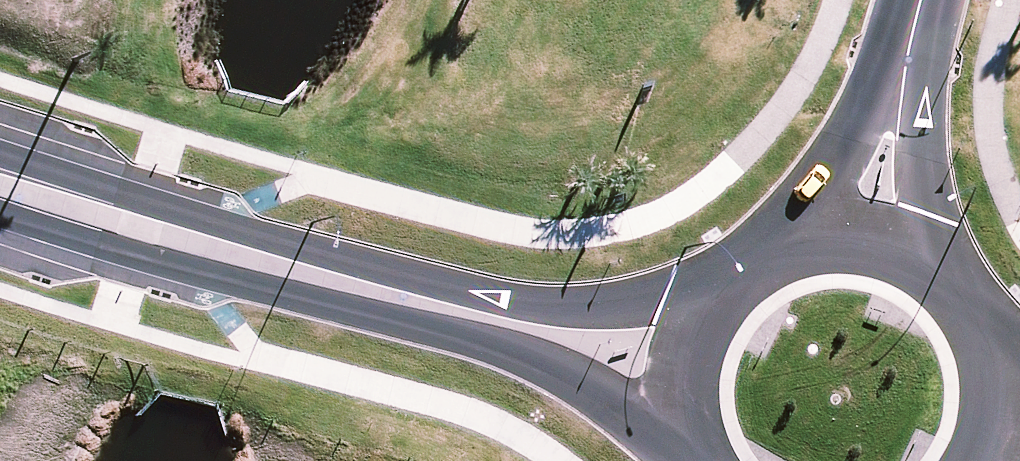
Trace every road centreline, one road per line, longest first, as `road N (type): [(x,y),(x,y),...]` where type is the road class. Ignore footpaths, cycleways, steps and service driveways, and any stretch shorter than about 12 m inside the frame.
road 1 (secondary): [(702,458),(573,376),(501,348),(0,215)]
road 2 (secondary): [(0,155),(484,295),(567,305),(710,289)]
road 3 (tertiary): [(910,53),(927,260)]
road 4 (tertiary): [(803,231),(910,53)]
road 5 (secondary): [(702,458),(680,373),(710,289)]
road 6 (secondary): [(975,323),(984,403),(961,460)]
road 7 (secondary): [(803,231),(881,235),(927,260)]

